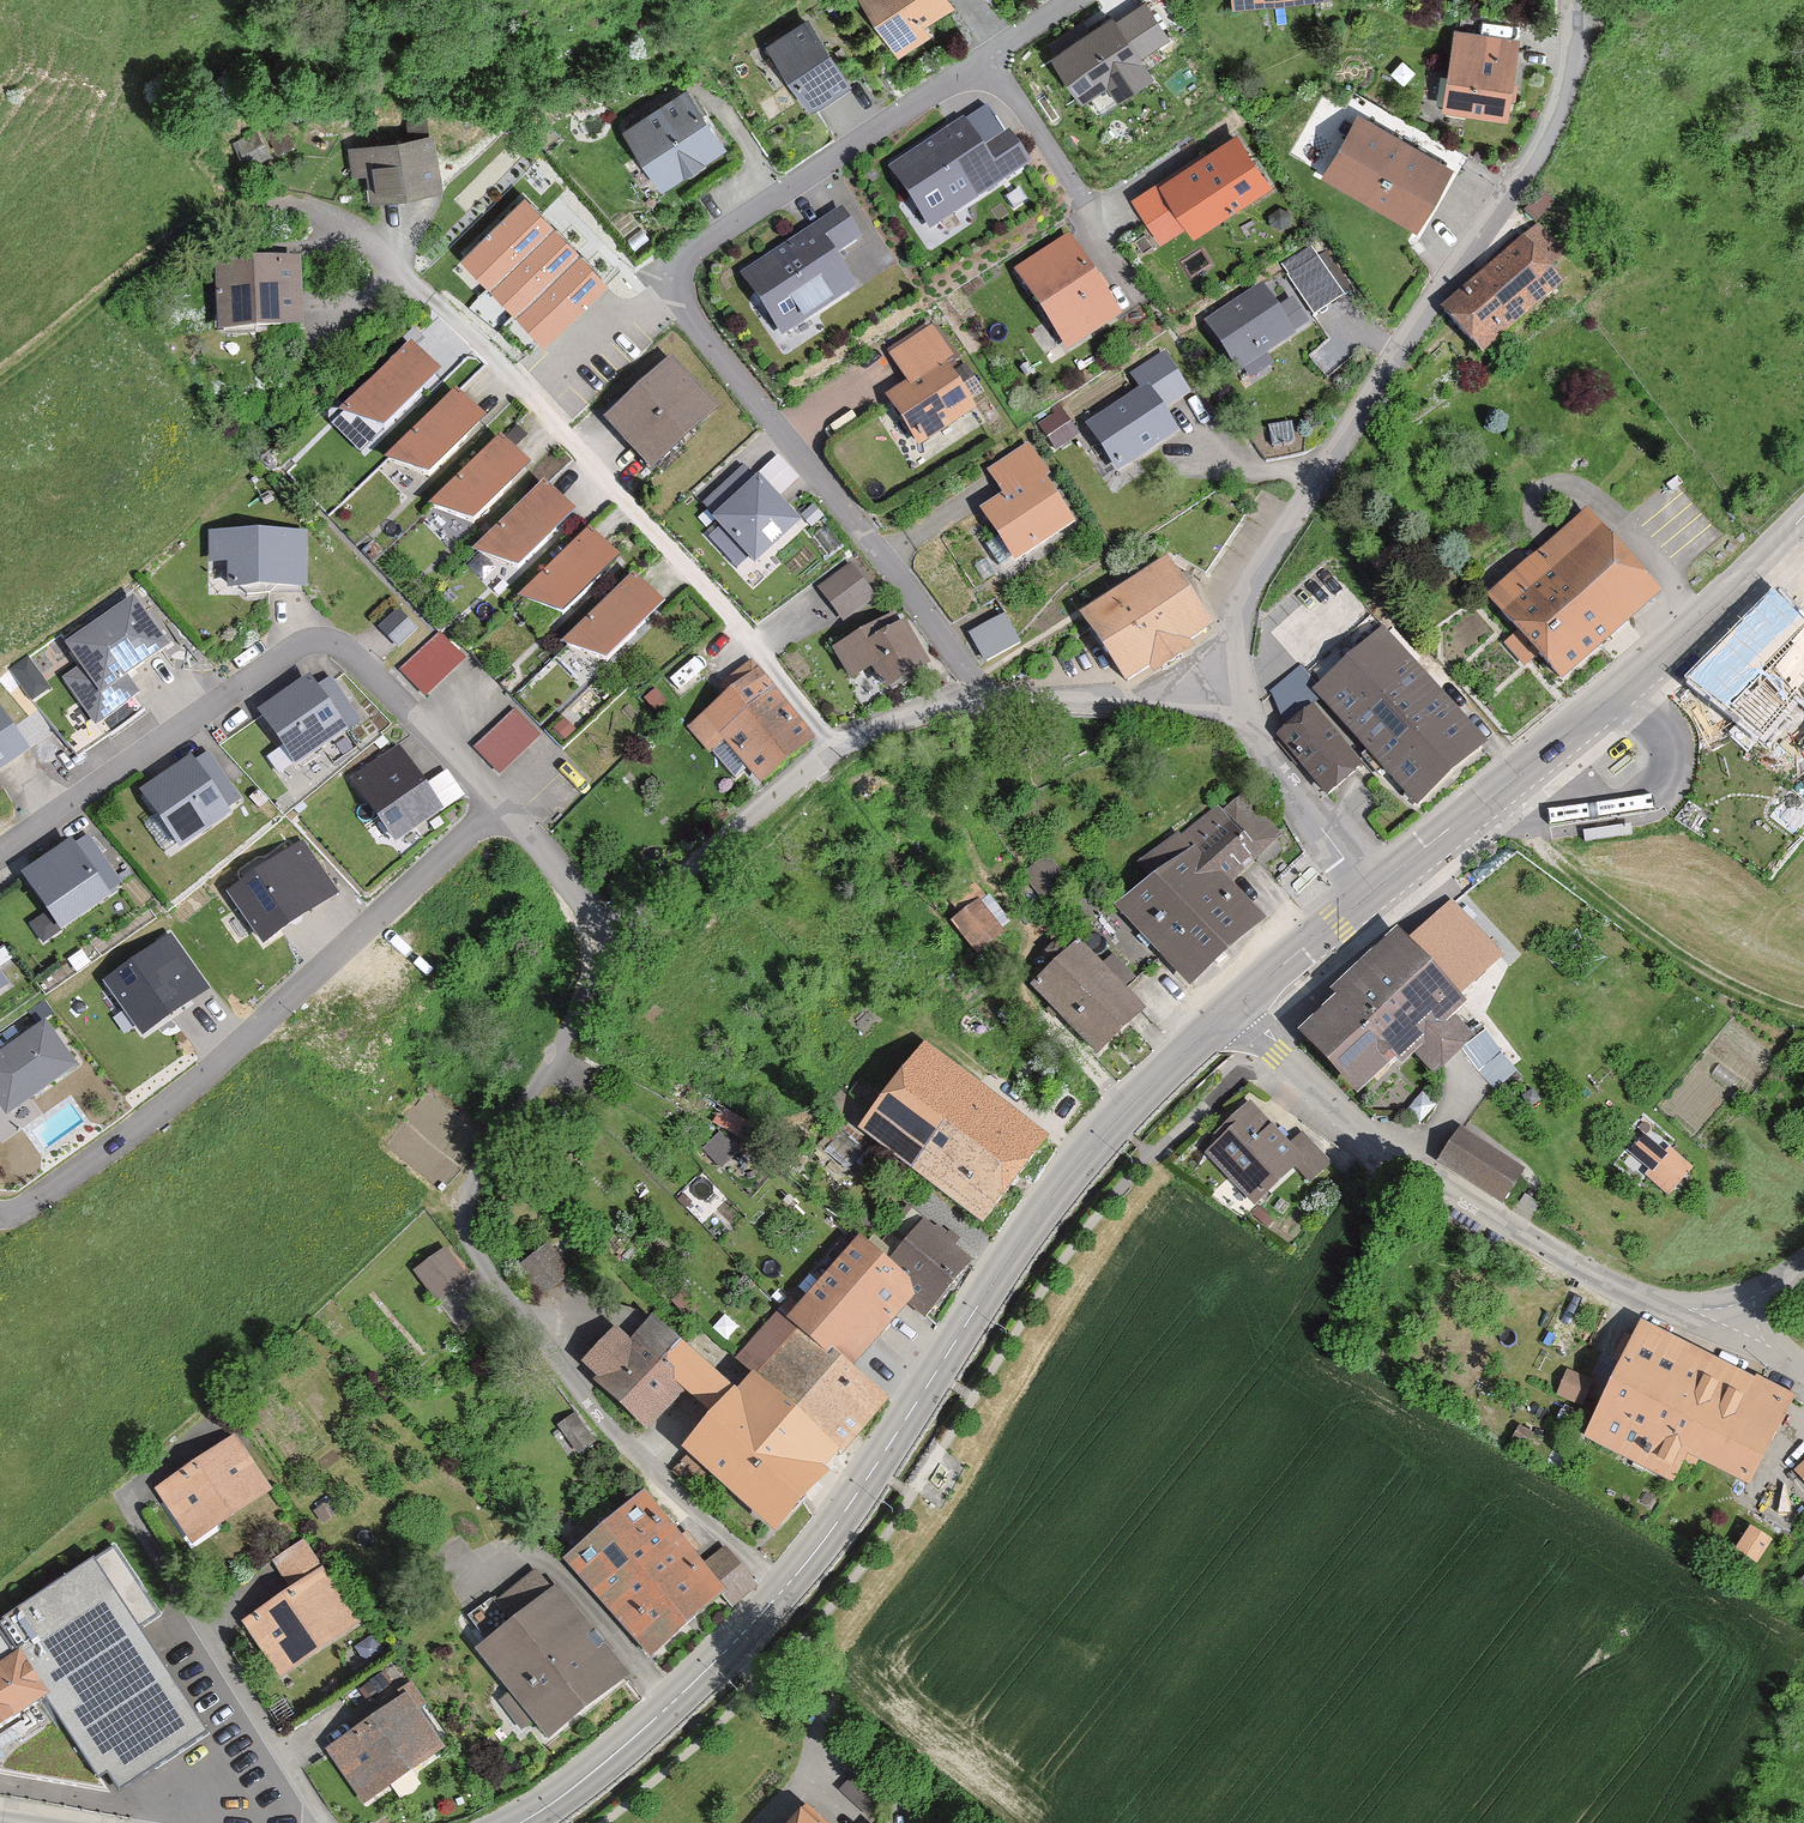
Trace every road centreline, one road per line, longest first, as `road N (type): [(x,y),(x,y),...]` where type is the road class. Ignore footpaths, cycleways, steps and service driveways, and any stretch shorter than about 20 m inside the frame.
road 1 (residential): [(996,705),(694,325),(680,281),(700,251),(1076,0)]
road 2 (residential): [(1248,722),(1234,653),(1245,594),(1510,202),(1569,77),(1576,2)]
road 3 (residential): [(617,954),(476,1182),(467,1229),(488,1273),(580,1389),(787,1600)]
road 4 (residential): [(833,747),(755,646),(489,356),(340,226),(290,206)]
road 5 (secondary): [(787,1600),(1054,1201),(1116,1126),(1233,1011)]
road 6 (residential): [(504,814),(356,656),(325,645),(294,655),(0,858)]
road 7 (secondary): [(1374,892),(1628,687),(1803,519)]
road 8 (residential): [(1253,1033),(1339,1128),(1504,1228),(1687,1318)]
road 9 (residential): [(134,1135),(504,814)]
road 10 (track): [(1523,817),(1563,867),(1655,941),(1737,990),(1803,1015)]
road 11 (track): [(290,206),(217,220),(112,289),(0,384)]
road 12 (secondary): [(525,1822),(636,1740),(787,1600)]
road 13 (residential): [(833,747),(686,872),(617,954)]
road 14 (residential): [(1248,722),(1130,704),(996,705)]
road 15 (residential): [(1374,892),(1312,820),(1248,722)]
road 16 (secondary): [(1233,1011),(1374,892)]
road 17 (residential): [(617,954),(504,814)]
road 18 (residential): [(996,705),(914,714),(833,747)]
road 19 (residential): [(0,1216),(43,1198),(134,1135)]
road 20 (residential): [(1687,1318),(1803,1377)]
road 21 (residential): [(1687,1318),(1727,1313),(1803,1268)]

